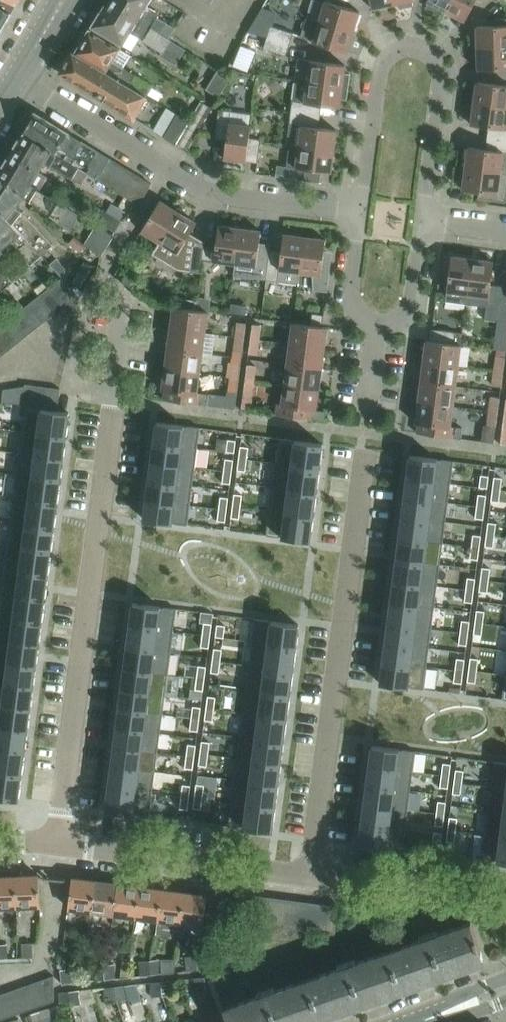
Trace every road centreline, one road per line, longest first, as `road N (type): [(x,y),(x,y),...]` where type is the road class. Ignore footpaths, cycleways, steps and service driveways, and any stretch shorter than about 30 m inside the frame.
road 1 (residential): [(57,847),(124,306)]
road 2 (residential): [(303,877),(360,449)]
road 3 (residential): [(360,214),(206,191),(17,75)]
road 4 (residential): [(360,214),(379,65),(397,48),(413,49),(428,55),(436,72),(424,223)]
road 5 (residential): [(57,847),(303,877)]
road 6 (residential): [(303,877),(505,905)]
road 7 (residential): [(424,223),(410,298),(393,320),(377,325)]

